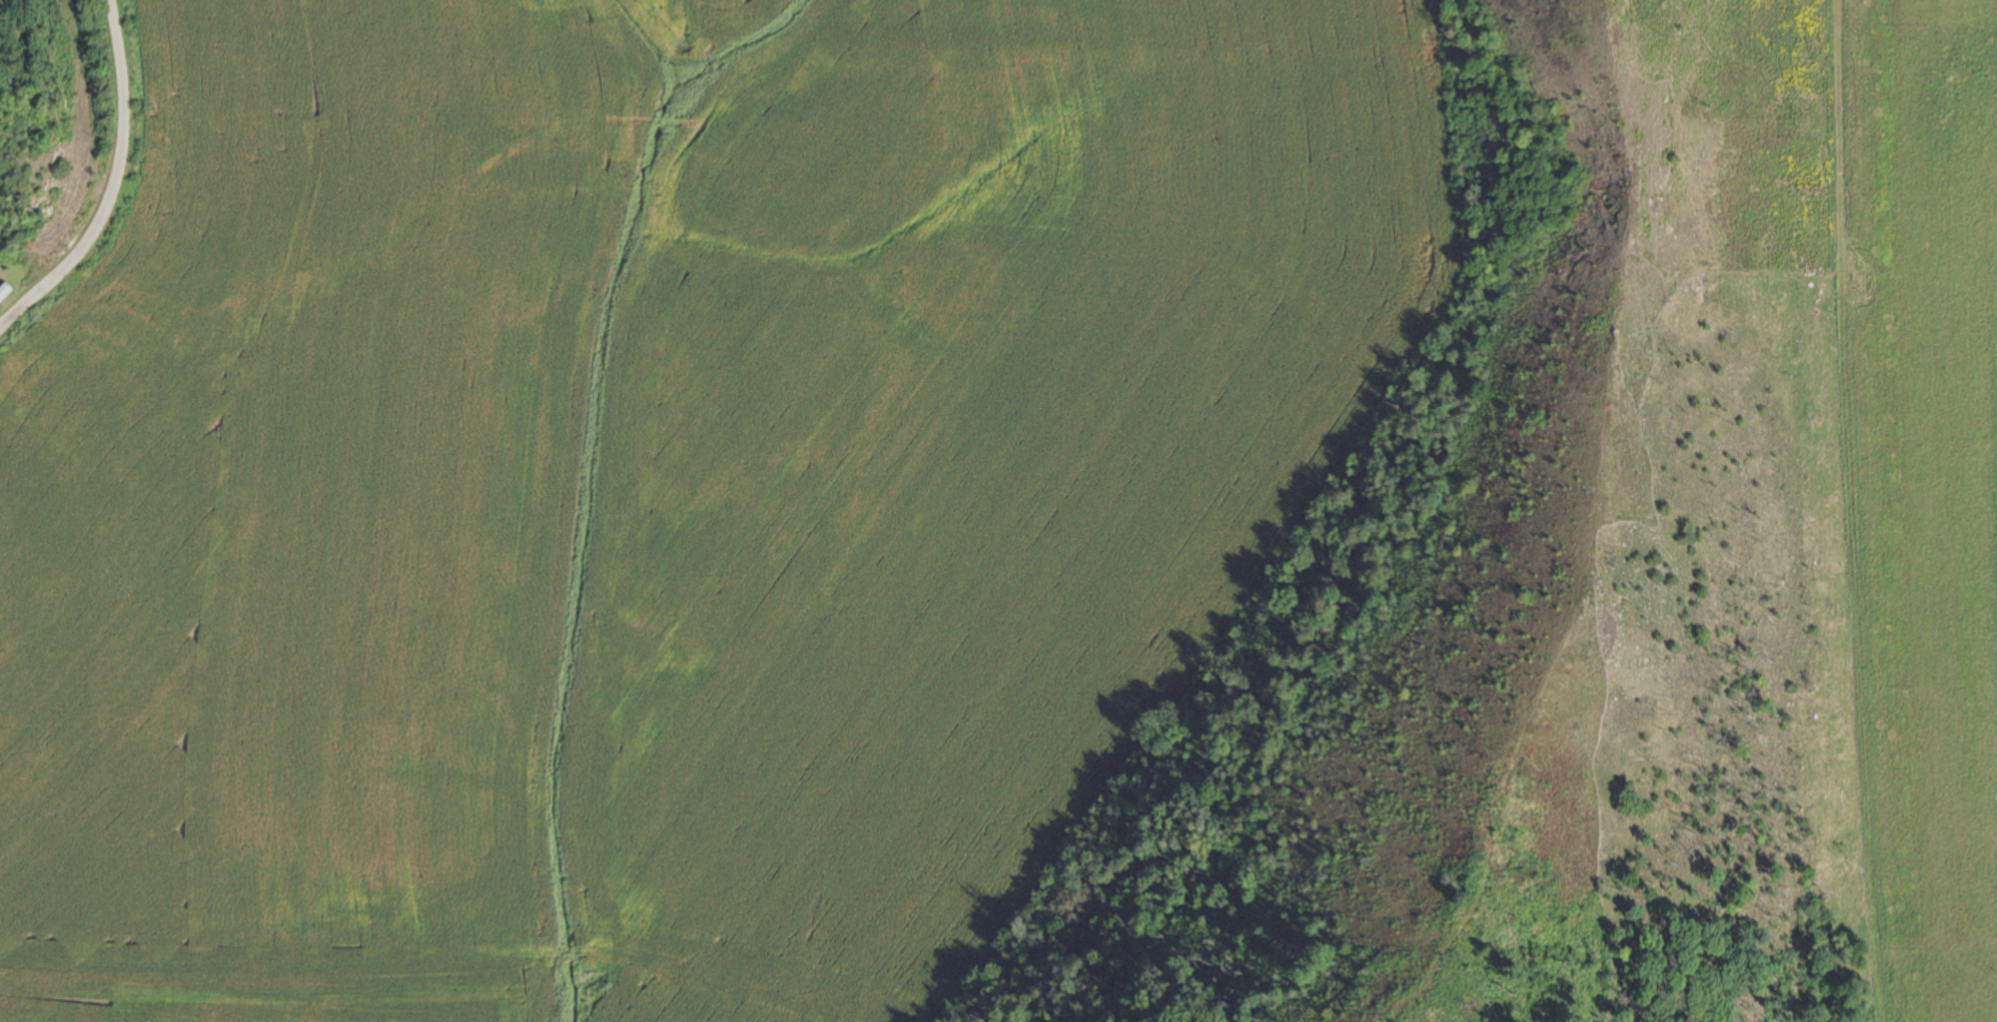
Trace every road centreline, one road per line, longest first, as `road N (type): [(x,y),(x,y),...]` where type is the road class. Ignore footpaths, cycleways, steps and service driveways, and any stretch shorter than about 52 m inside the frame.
road 1 (residential): [(0,332),(90,246),(120,163),(122,114),(99,0)]

